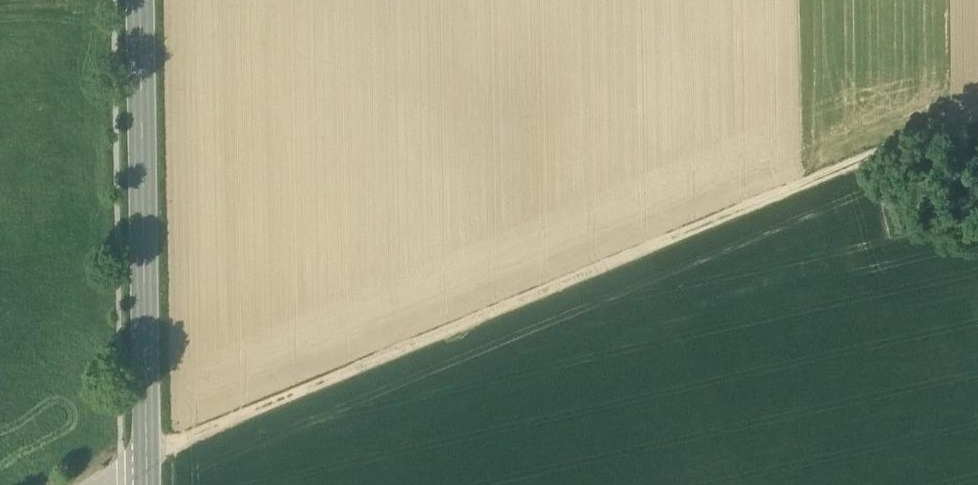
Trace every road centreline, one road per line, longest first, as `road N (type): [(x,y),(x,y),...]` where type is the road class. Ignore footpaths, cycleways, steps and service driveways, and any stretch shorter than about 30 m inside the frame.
road 1 (track): [(977,123),(146,456)]
road 2 (secondary): [(146,456),(139,0)]

